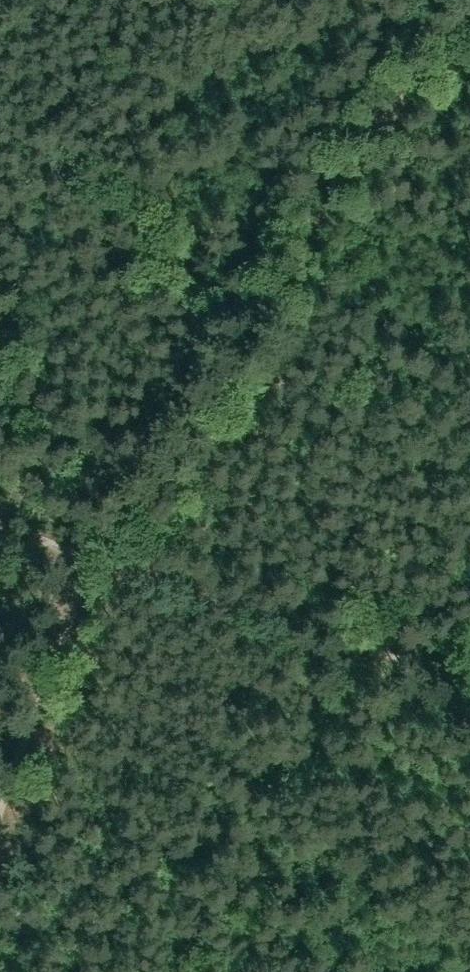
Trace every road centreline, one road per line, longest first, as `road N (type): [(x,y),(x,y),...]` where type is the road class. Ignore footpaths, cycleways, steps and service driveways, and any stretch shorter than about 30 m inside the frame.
road 1 (track): [(468,0),(98,557)]
road 2 (track): [(0,524),(469,685)]
road 3 (track): [(0,814),(98,557)]

